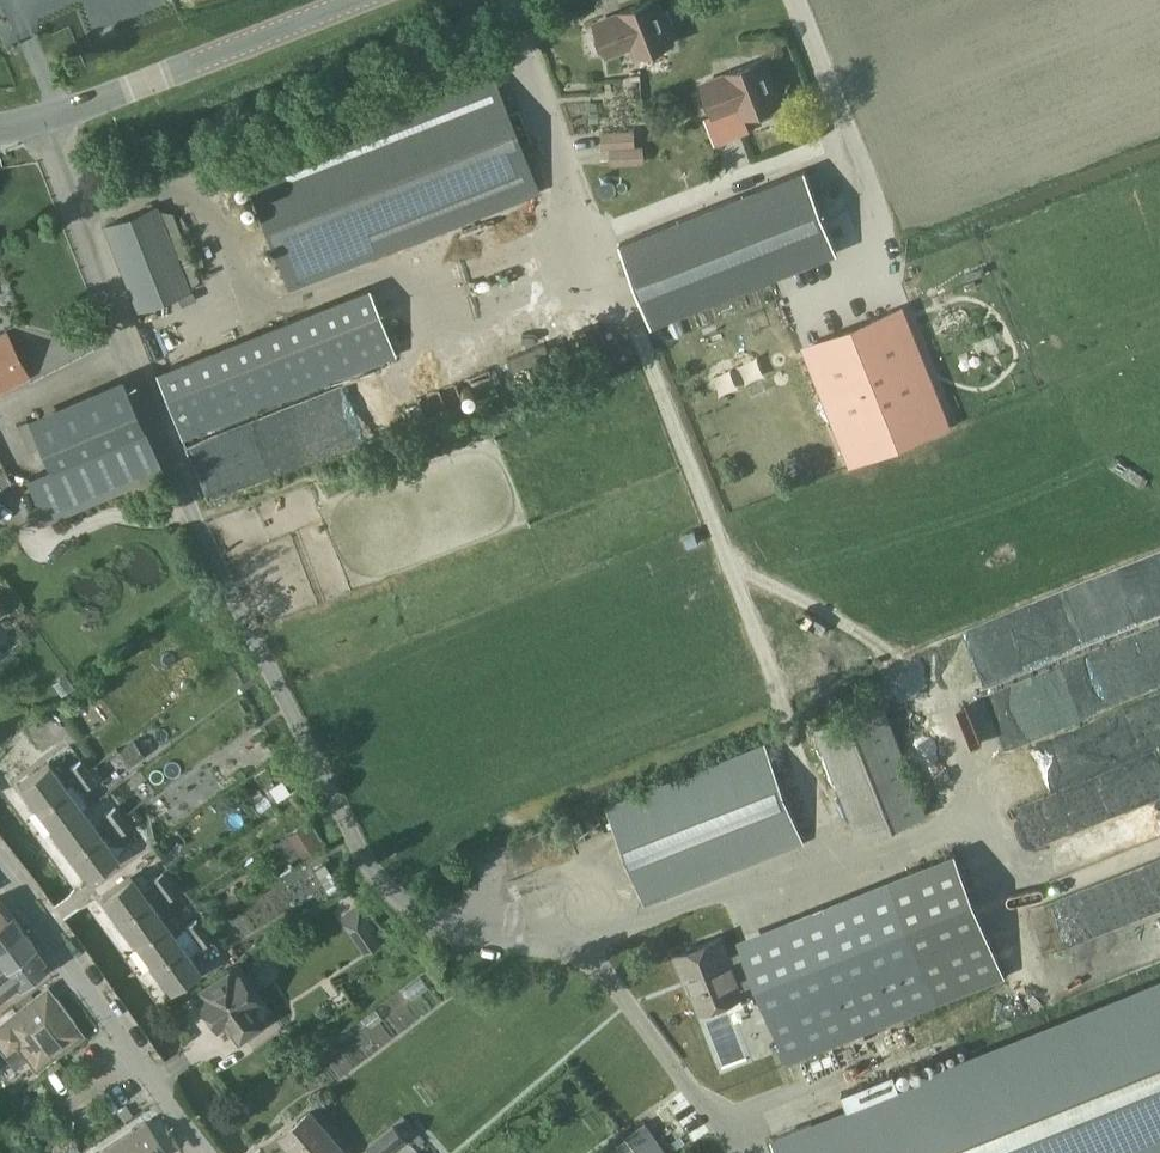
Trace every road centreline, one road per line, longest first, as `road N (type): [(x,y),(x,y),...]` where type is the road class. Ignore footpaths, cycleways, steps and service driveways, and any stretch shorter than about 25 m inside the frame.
road 1 (track): [(638,328),(841,862)]
road 2 (track): [(731,565),(833,616),(941,701),(973,750),(987,792),(964,816)]
road 3 (tertiary): [(0,132),(37,126),(357,0)]
road 4 (residential): [(207,1152),(0,872)]
road 5 (track): [(1000,915),(1159,850)]

